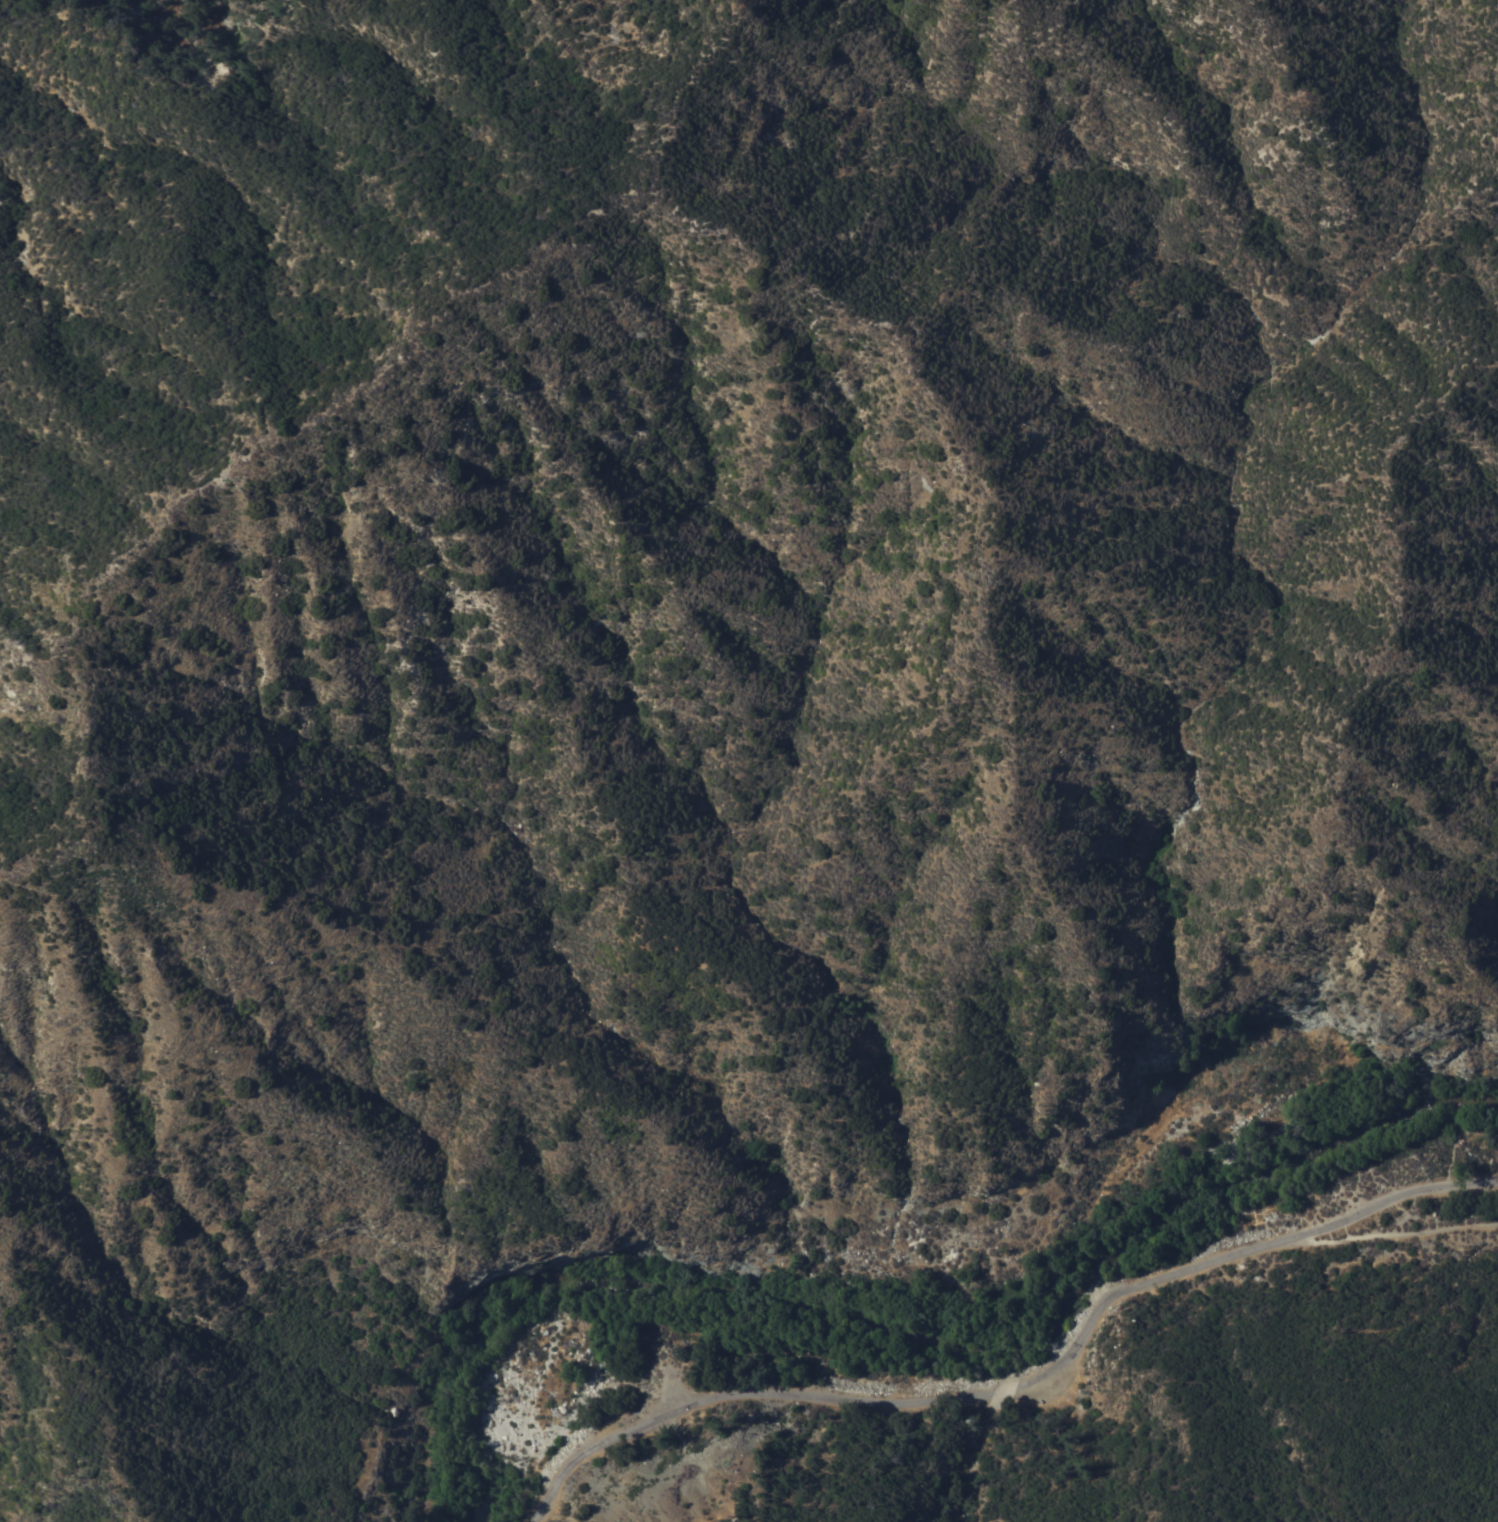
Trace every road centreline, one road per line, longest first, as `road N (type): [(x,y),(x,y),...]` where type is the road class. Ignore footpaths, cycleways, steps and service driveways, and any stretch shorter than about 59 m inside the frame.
road 1 (residential): [(1497,1185),(1415,1191),(1117,1299),(1063,1376),(1029,1392),(880,1414),(717,1400),(607,1438),(570,1463),(534,1521)]
road 2 (track): [(1497,1223),(1314,1243),(1304,1236)]

